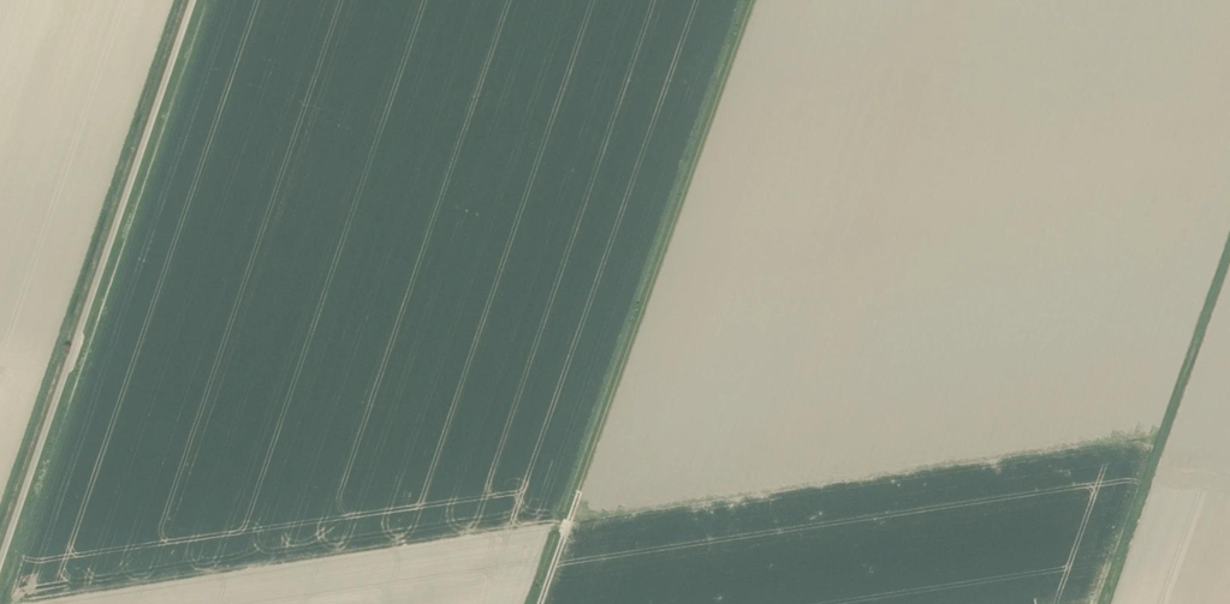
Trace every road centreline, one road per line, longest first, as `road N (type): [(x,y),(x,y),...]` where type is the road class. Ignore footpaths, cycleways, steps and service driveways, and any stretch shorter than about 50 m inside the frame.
road 1 (track): [(539,603),(755,0)]

